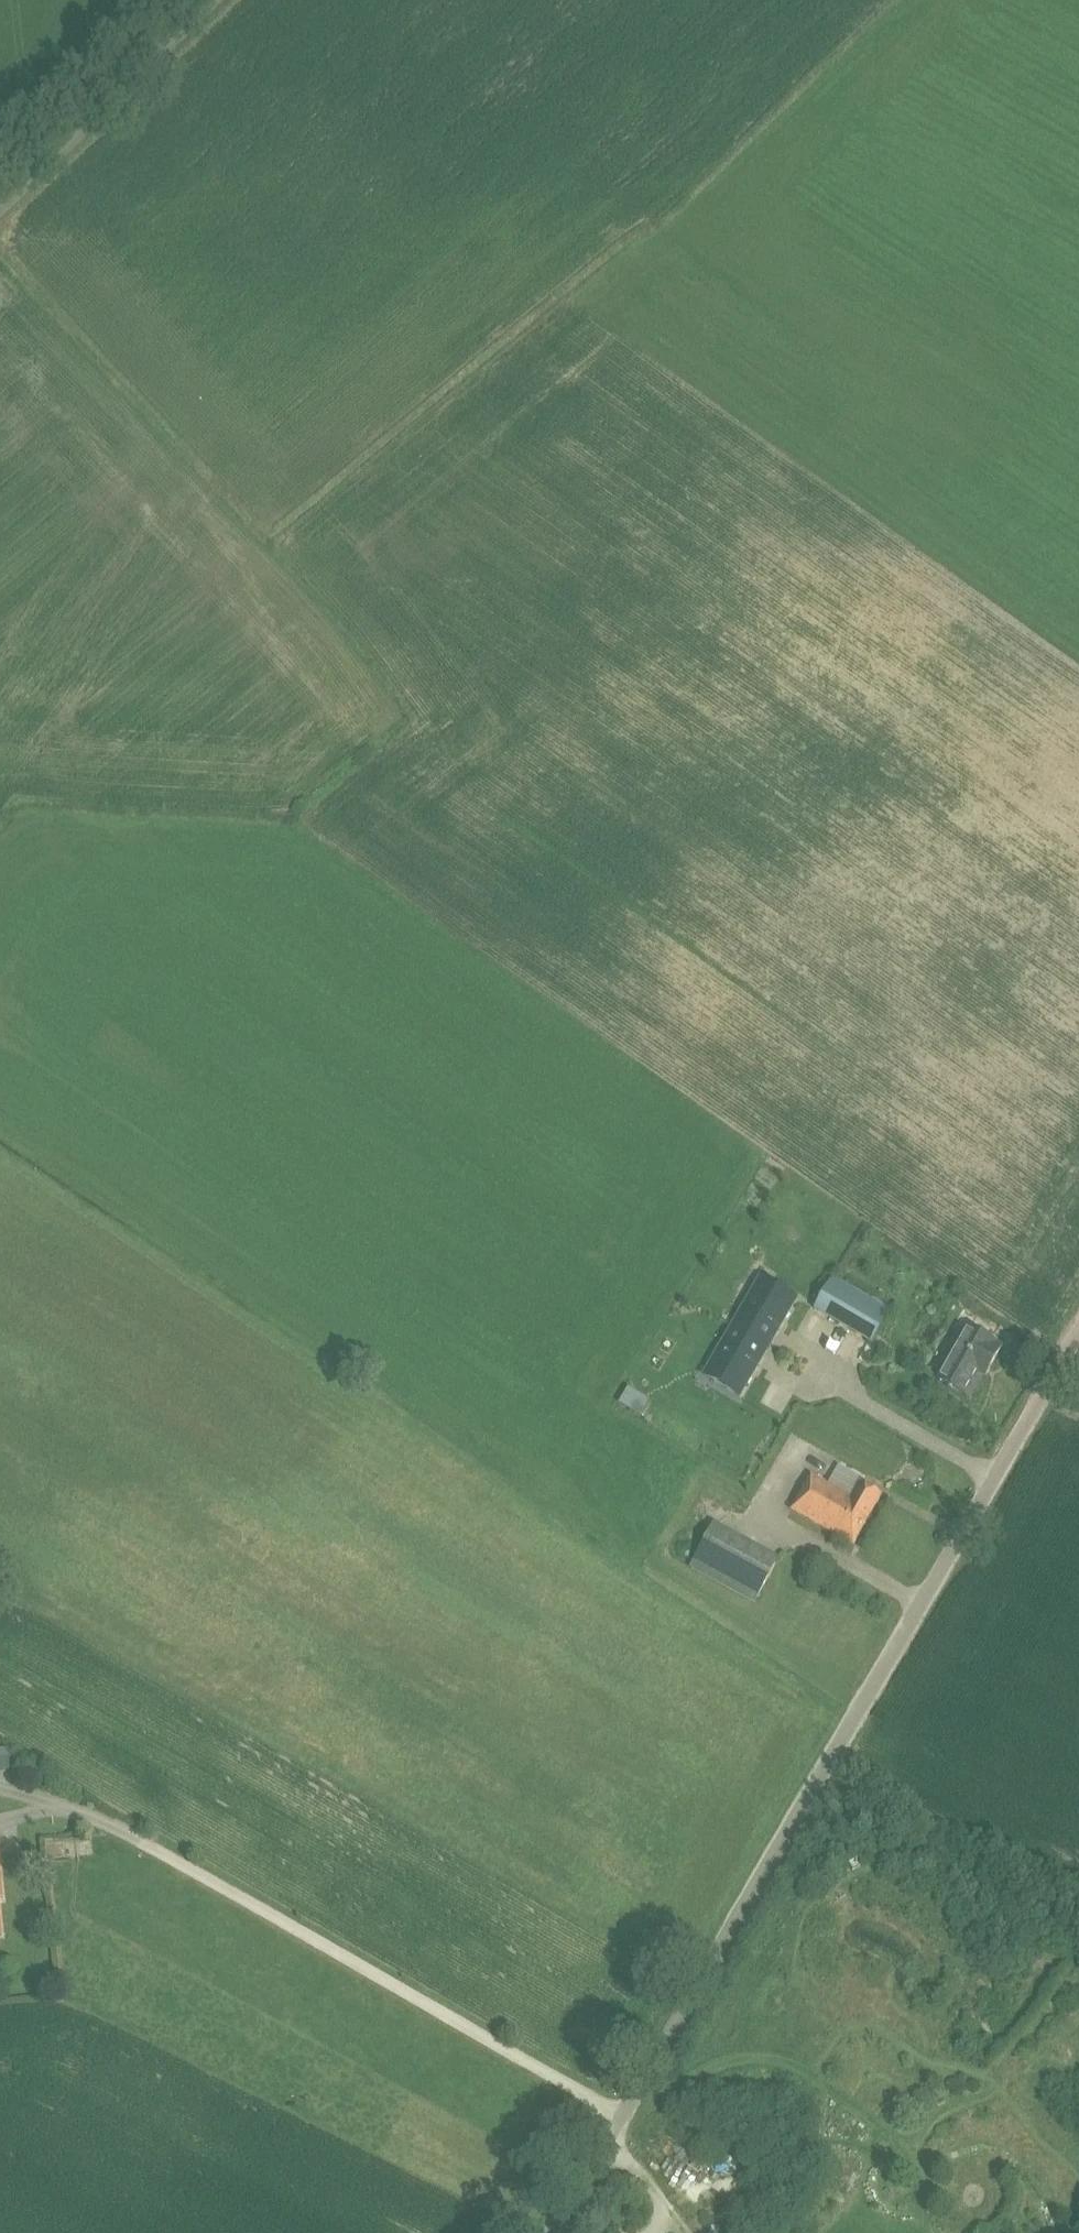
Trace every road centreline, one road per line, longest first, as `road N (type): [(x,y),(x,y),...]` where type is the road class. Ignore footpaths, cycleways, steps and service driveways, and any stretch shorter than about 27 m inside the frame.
road 1 (unclassified): [(552,2232),(1078,1330)]
road 2 (unclassified): [(0,213),(221,0)]

